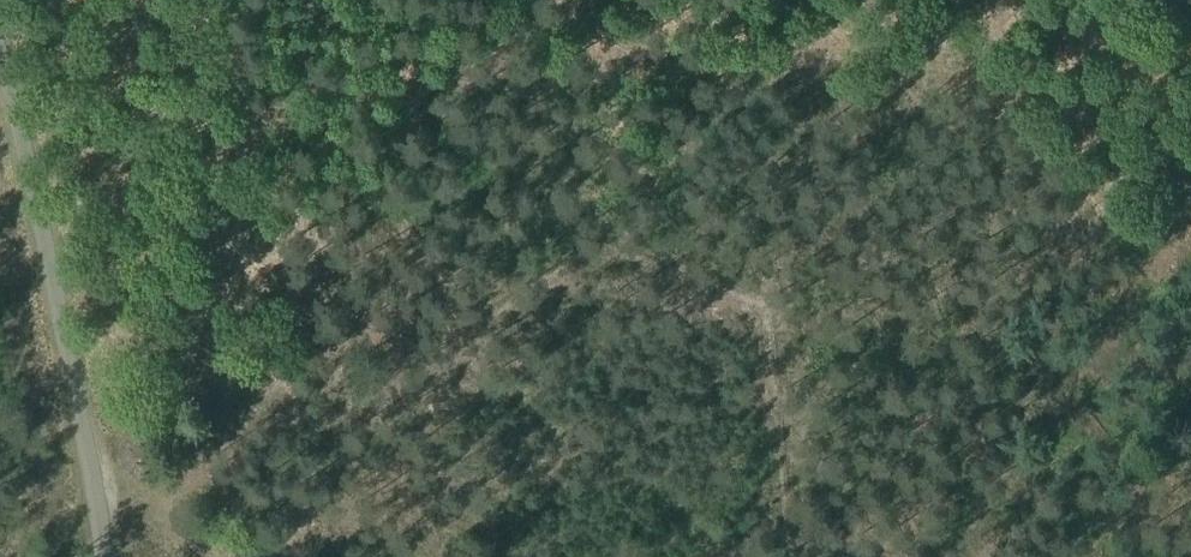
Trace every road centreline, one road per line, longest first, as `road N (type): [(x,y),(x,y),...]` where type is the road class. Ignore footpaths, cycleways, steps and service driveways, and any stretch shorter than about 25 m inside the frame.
road 1 (unclassified): [(99,556),(64,341),(0,94)]

